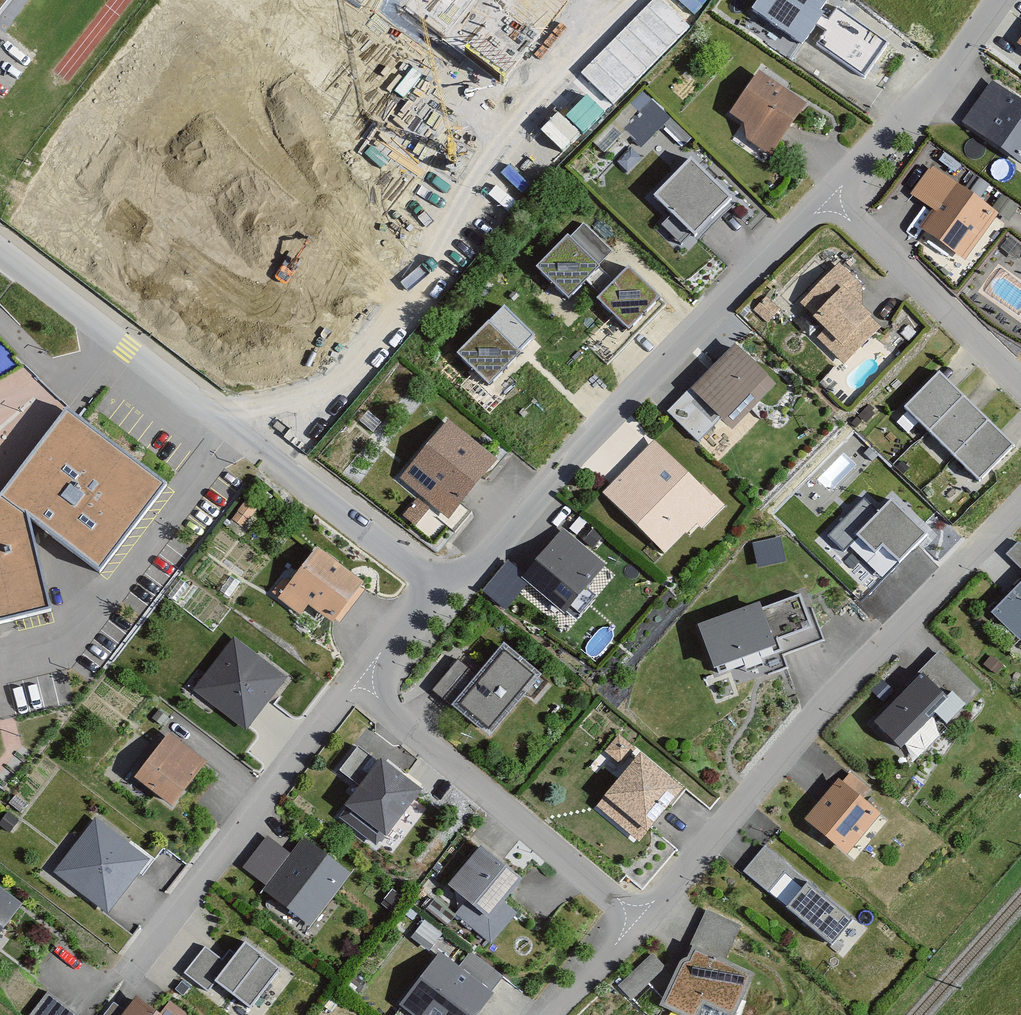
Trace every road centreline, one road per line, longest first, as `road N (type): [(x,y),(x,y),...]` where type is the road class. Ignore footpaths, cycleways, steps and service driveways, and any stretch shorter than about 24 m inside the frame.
road 1 (residential): [(638,919),(852,673),(1020,498)]
road 2 (residential): [(827,195),(491,555),(430,584)]
road 3 (residential): [(0,253),(430,584)]
road 4 (residential): [(358,680),(128,975)]
road 5 (residential): [(358,680),(638,919)]
road 6 (residential): [(1020,389),(827,195)]
road 7 (residential): [(827,195),(919,103),(999,0)]
road 8 (residential): [(638,919),(553,1014)]
road 9 (residential): [(430,584),(358,680)]

